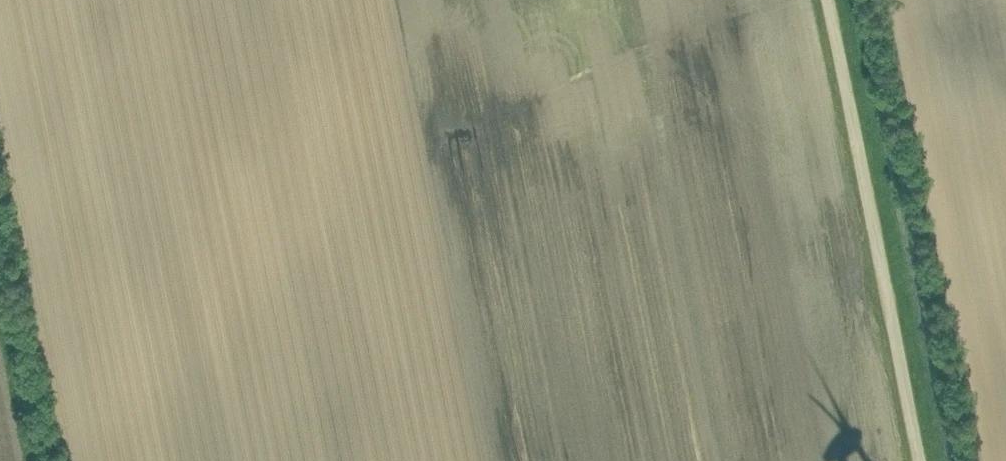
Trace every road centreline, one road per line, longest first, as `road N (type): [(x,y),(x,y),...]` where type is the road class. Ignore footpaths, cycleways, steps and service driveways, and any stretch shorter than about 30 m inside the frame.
road 1 (track): [(834,0),(928,460)]

